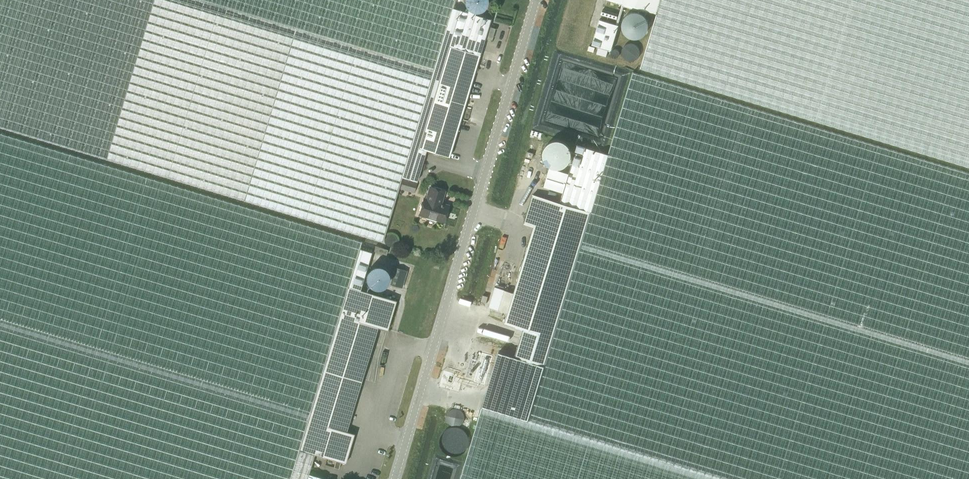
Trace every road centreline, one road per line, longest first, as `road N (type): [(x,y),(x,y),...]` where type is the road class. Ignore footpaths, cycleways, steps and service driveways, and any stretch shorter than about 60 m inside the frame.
road 1 (unclassified): [(396,478),(537,0)]

